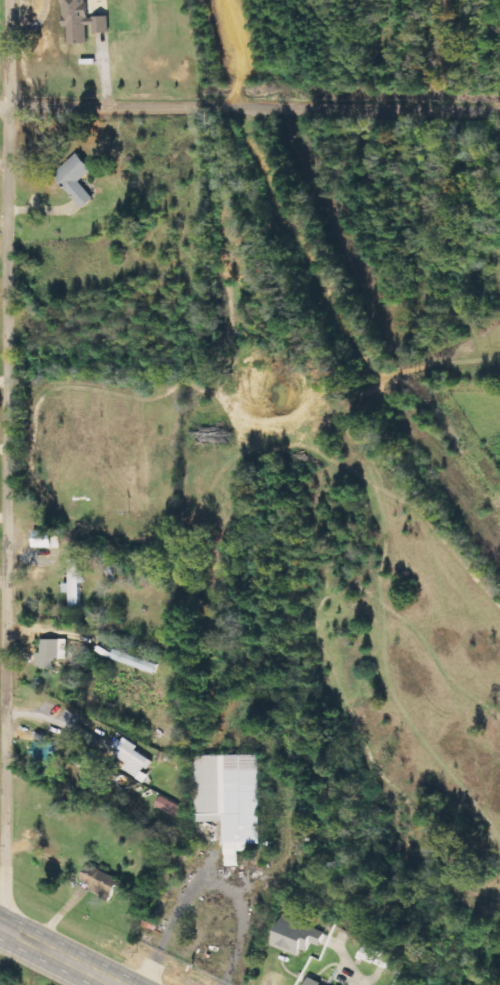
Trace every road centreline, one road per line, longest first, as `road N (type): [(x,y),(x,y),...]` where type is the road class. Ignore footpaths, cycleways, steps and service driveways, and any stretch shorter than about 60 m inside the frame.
road 1 (residential): [(0,887),(16,0)]
road 2 (residential): [(499,113),(0,108)]
road 3 (primary): [(124,984),(0,924)]

